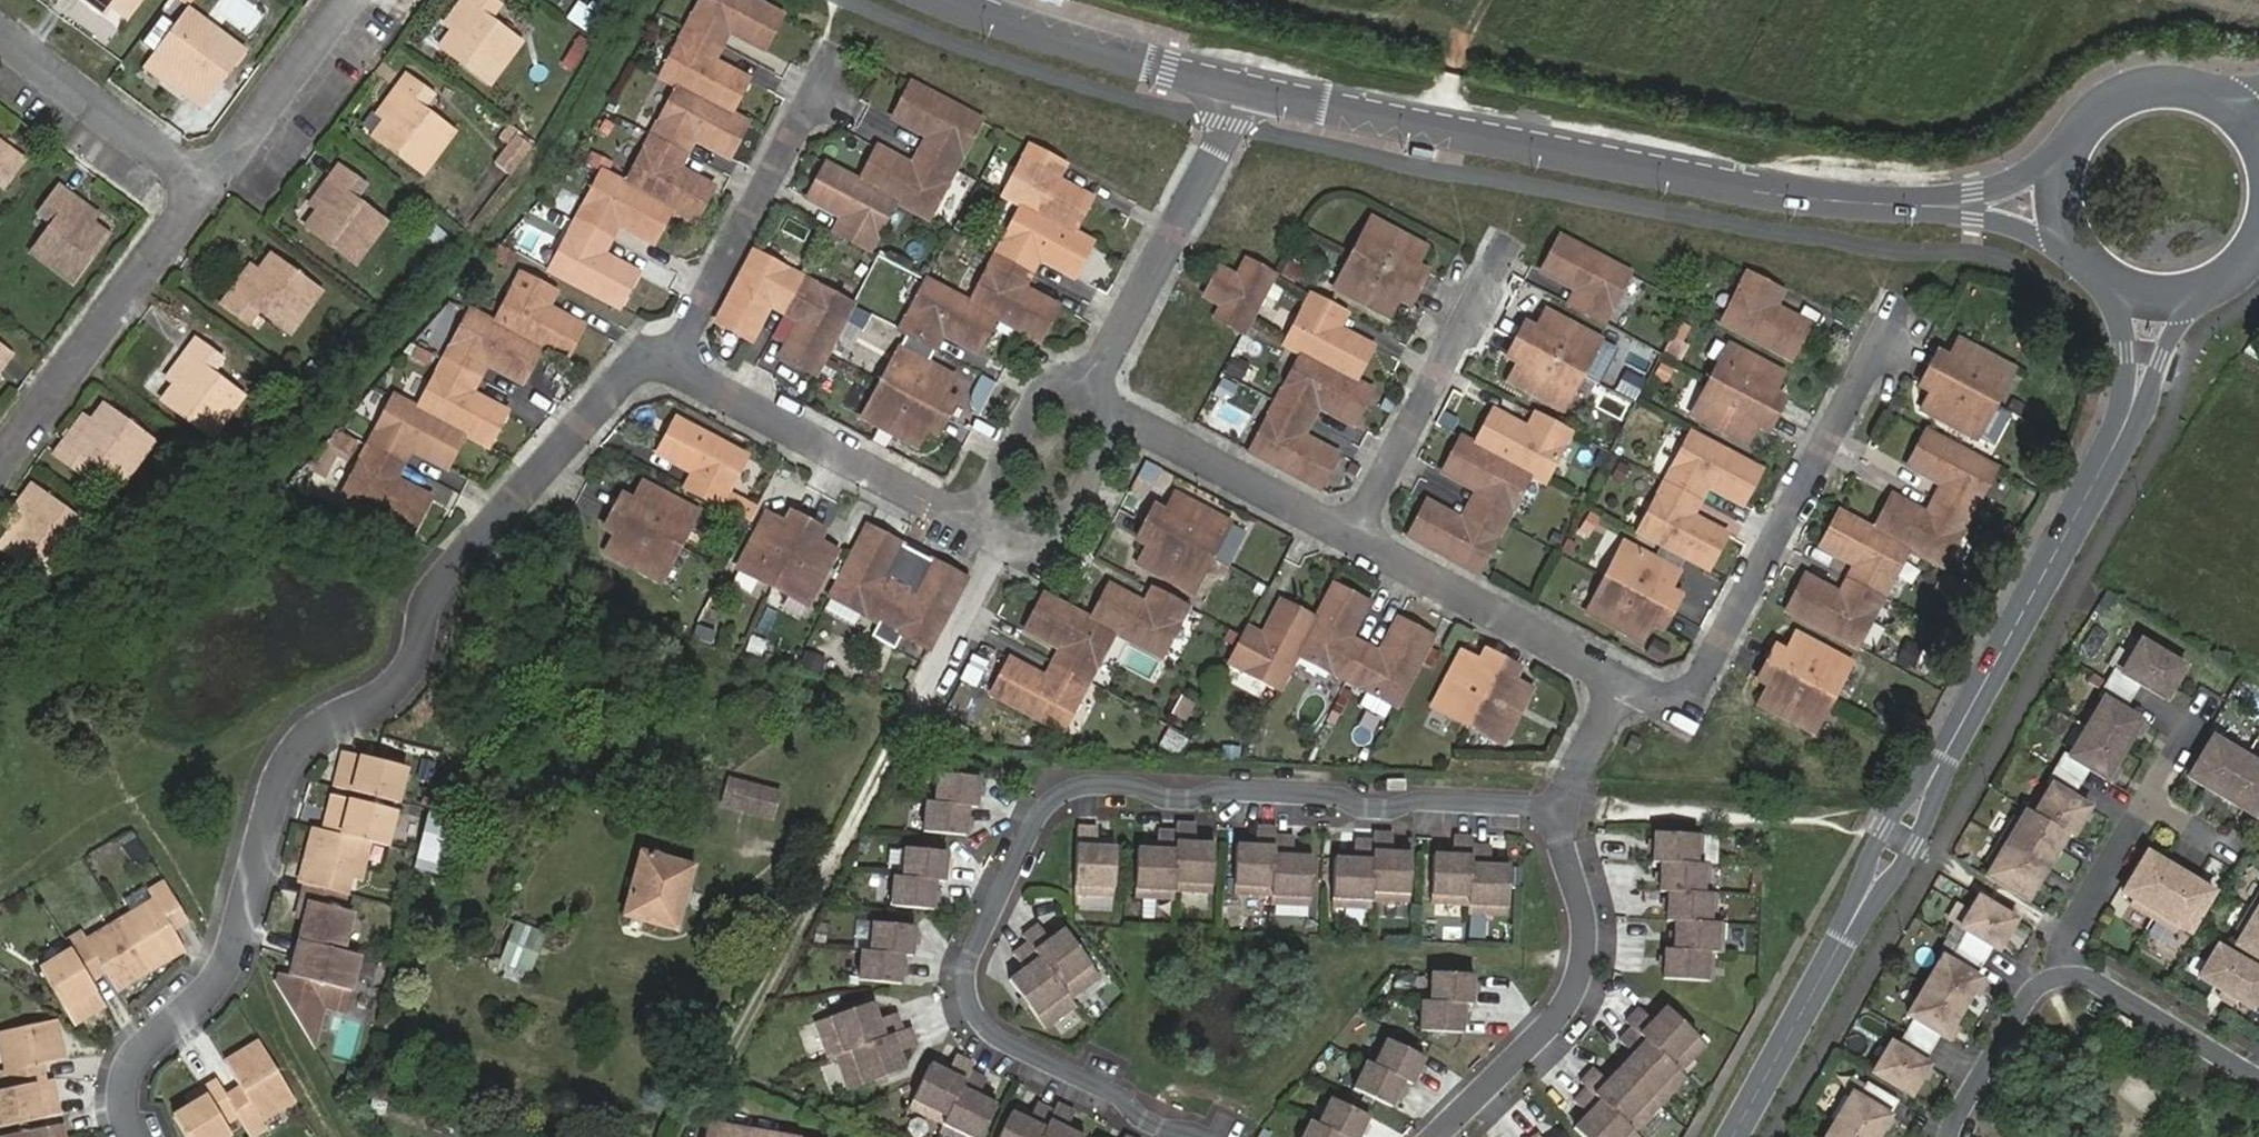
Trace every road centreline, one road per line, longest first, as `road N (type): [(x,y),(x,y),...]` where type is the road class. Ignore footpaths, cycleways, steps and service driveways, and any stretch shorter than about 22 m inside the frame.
road 1 (residential): [(1567,808),(1436,800),(1386,814),(1344,800),(1183,799),(1102,785),(1057,801),(977,966),(979,1012)]
road 2 (tertiary): [(1248,92),(1751,193),(1920,206)]
road 3 (residential): [(142,1136),(127,1104),(136,1059),(231,979),(273,890),(306,745),(414,667)]
road 4 (residential): [(1874,341),(1692,691),(1667,696),(1631,680)]
road 5 (residential): [(663,363),(615,385),(484,534),(435,599),(414,667)]
road 6 (residential): [(1432,1136),(1565,1004),(1584,957),(1565,853),(1567,808)]
road 7 (tertiary): [(2127,423),(1945,753)]
road 8 (residential): [(852,57),(663,363)]
road 9 (residential): [(663,363),(973,523)]
road 10 (residential): [(205,184),(0,465)]
road 11 (residential): [(1090,385),(1248,92)]
road 12 (tertiary): [(934,0),(1248,92)]
road 13 (residential): [(1499,256),(1357,538)]
road 14 (residential): [(1631,680),(1357,538)]
road 15 (residential): [(386,0),(265,165),(205,184)]
road 16 (residential): [(1210,1136),(1005,1044),(979,1012)]
road 17 (residential): [(1357,538),(1128,416)]
road 18 (residential): [(0,31),(205,184)]
road 19 (residential): [(973,523),(1006,540),(1065,542),(1128,416)]
road 20 (tertiary): [(1841,943),(1730,1136)]
road 21 (tertiary): [(1841,943),(1914,846),(1945,753)]
road 22 (residential): [(2067,974),(2096,975),(2258,1075)]
road 23 (tertiary): [(1945,753),(1871,853),(1841,943)]
road 24 (residential): [(1955,1136),(2042,987),(2067,974)]
road 25 (residential): [(973,523),(1048,387),(1090,385)]
road 26 (residential): [(2146,806),(2066,933),(2067,974)]
road 27 (tertiary): [(1920,206),(2005,223),(2079,255)]
road 28 (tertiary): [(2073,149),(1989,190),(1920,206)]
road 29 (tertiary): [(2197,100),(2155,95),(2122,103),(2073,149)]
road 30 (residential): [(1567,808),(1631,680)]
road 31 (tertiary): [(2109,286),(2125,354),(2127,423)]
road 32 (tertiary): [(2127,423),(2188,301)]

